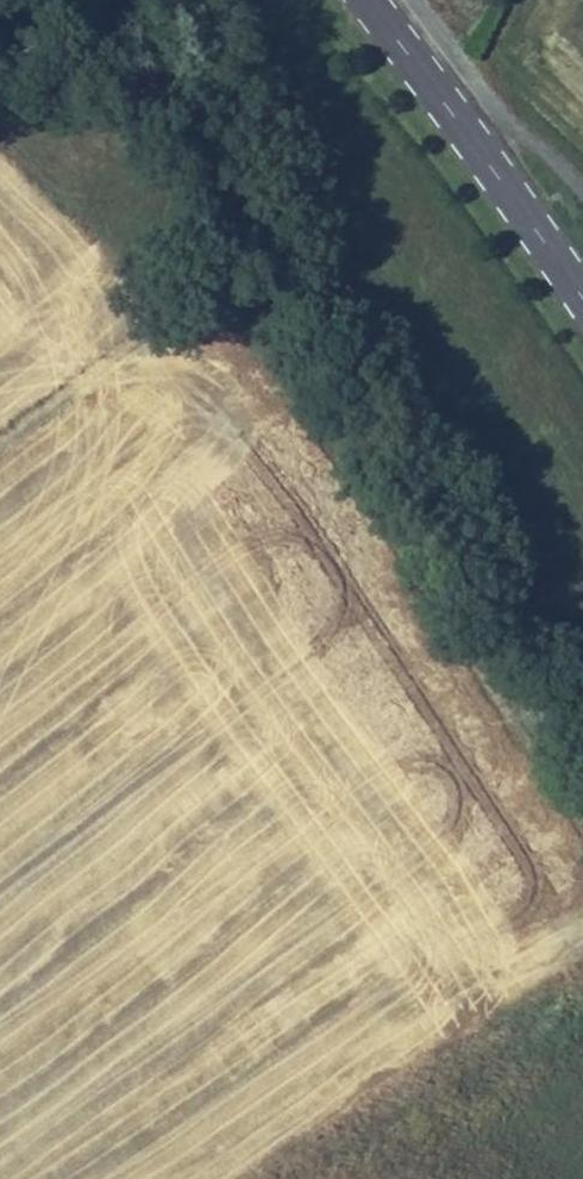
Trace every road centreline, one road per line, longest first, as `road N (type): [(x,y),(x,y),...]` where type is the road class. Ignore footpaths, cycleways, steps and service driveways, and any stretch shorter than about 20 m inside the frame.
road 1 (tertiary): [(582,297),(369,0)]

